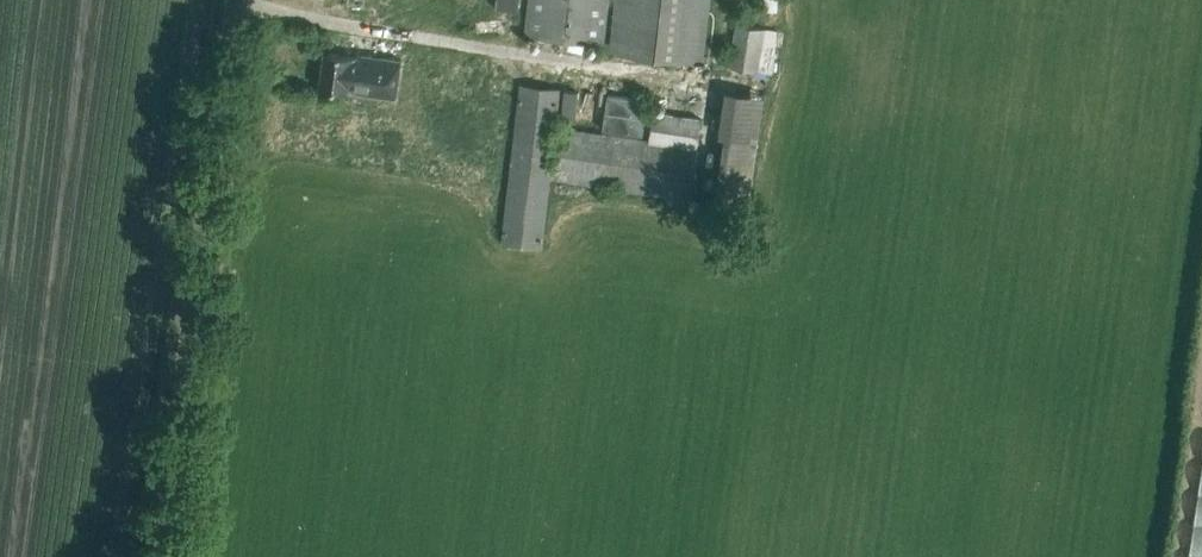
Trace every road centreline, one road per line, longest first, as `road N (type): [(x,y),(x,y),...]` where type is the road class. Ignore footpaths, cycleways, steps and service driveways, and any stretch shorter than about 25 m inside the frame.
road 1 (unclassified): [(160,556),(238,0)]

